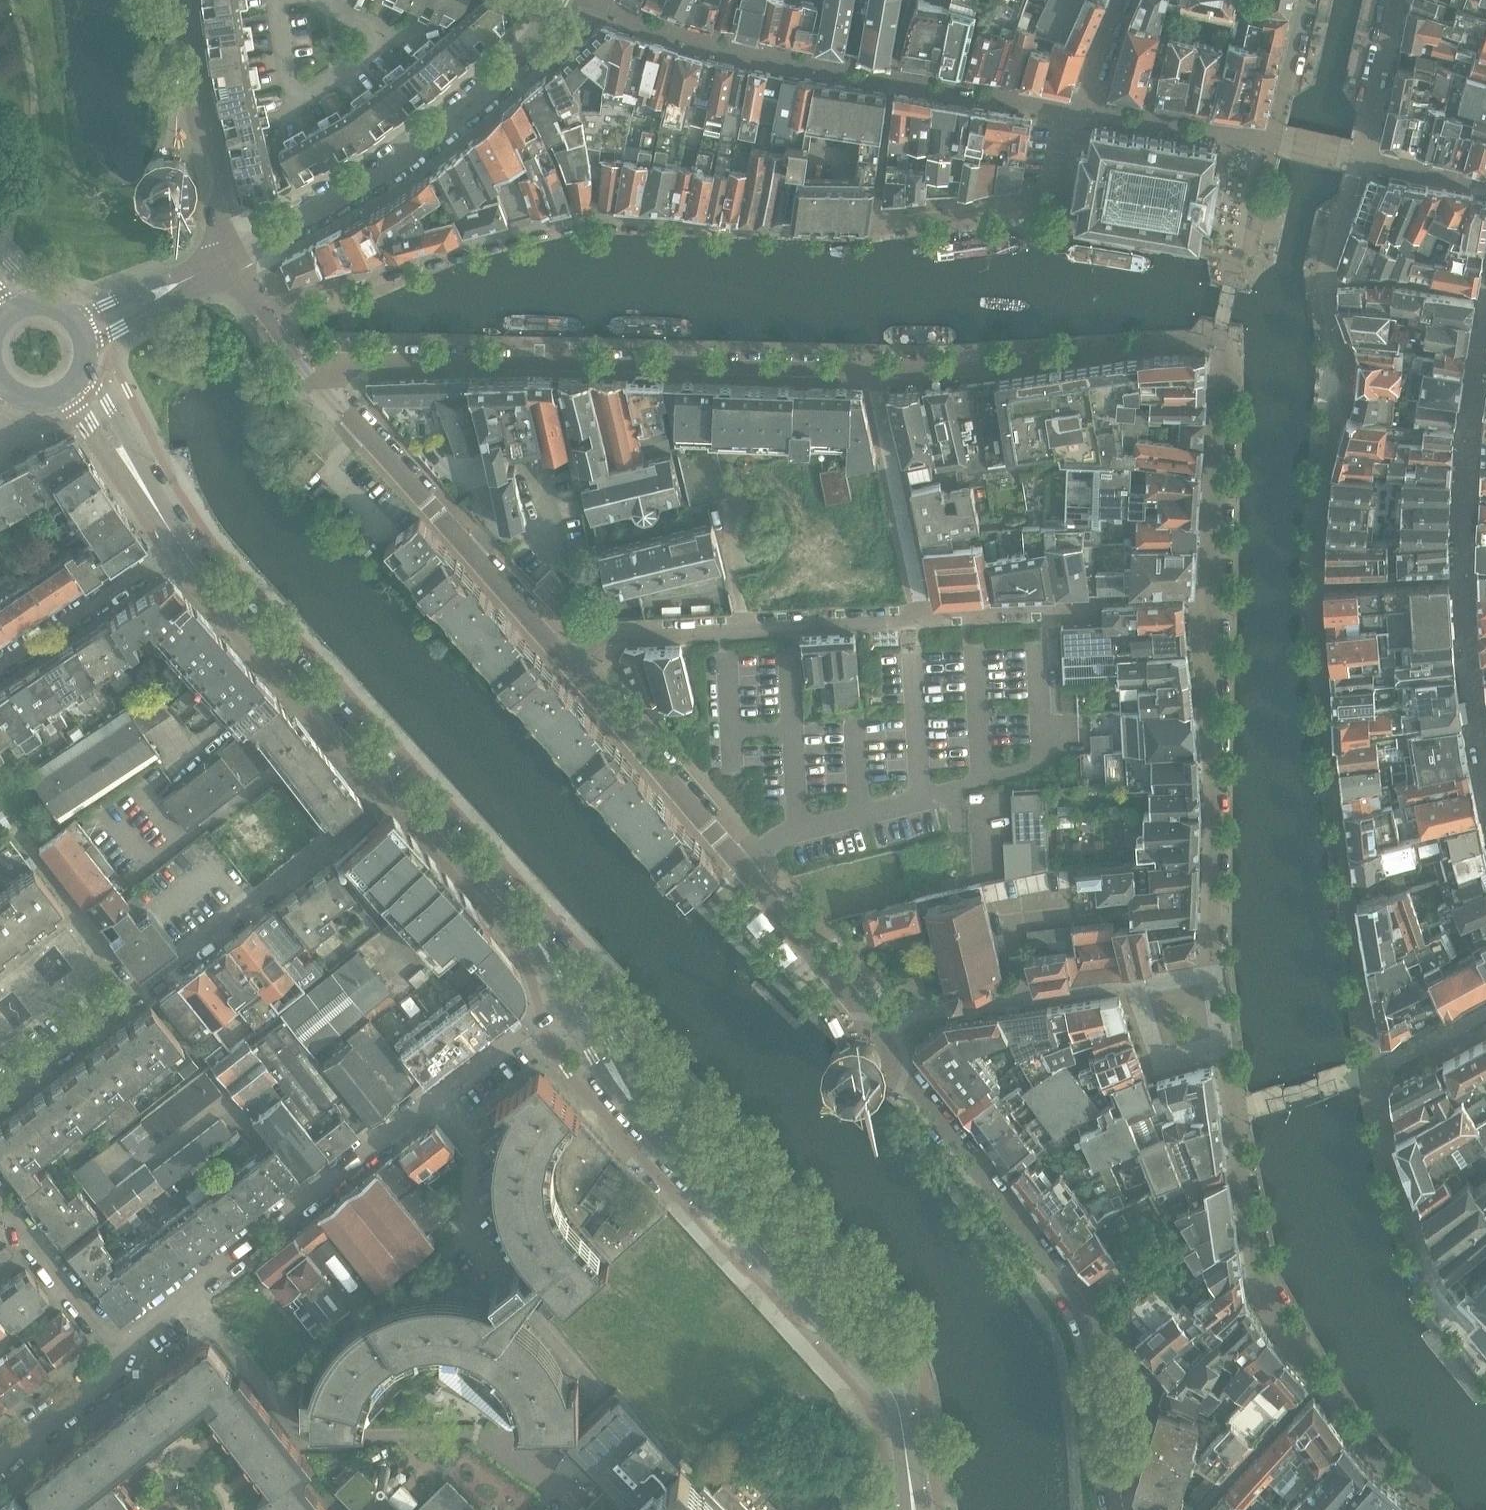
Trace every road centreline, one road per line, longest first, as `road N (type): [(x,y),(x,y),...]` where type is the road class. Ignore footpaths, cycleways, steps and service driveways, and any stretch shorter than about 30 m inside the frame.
road 1 (residential): [(1485,1356),(1438,1297),(1407,1238),(1330,831),(1306,581),(1331,350),(1324,283),(1364,161)]
road 2 (residential): [(1043,221),(876,227),(580,219),(326,286),(262,313)]
road 3 (residential): [(1232,339),(1211,591),(1217,976)]
road 4 (tertiary): [(914,1509),(893,1397),(647,1122),(575,1002)]
road 5 (unclassified): [(295,356),(869,368)]
road 6 (unclassified): [(878,1030),(1088,1327),(1115,1509)]
road 7 (residential): [(558,1),(740,53),(1079,118)]
road 8 (residential): [(1226,1044),(1262,1293),(1380,1464),(1437,1509)]
road 9 (residential): [(392,783),(334,840),(0,1101)]
road 10 (unclassified): [(878,1030),(571,666)]
road 11 (residential): [(231,256),(410,158),(511,70),(558,1)]
road 12 (unclassified): [(571,666),(295,356)]
road 13 (residential): [(127,1362),(137,1329),(432,1100)]
road 14 (residential): [(921,615),(615,637),(571,666)]
road 15 (residential): [(869,368),(1218,340)]
road 16 (tertiary): [(392,783),(182,547)]
road 17 (tertiary): [(575,1002),(524,924),(392,783)]
road 18 (residential): [(878,1030),(933,1013),(1148,984)]
road 19 (residential): [(231,256),(180,0)]
road 20 (residential): [(869,368),(921,615)]
road 21 (residential): [(182,547),(0,667)]
road 22 (residential): [(127,1362),(0,1202)]
road 23 (residential): [(432,1100),(469,1147),(463,1233),(492,1273)]
road 24 (residential): [(1103,598),(1050,609),(921,615)]
road 25 (residential): [(432,1100),(542,1016),(575,1002)]
road 26 (unclassified): [(86,346),(184,293),(231,256)]
road 27 (unclassified): [(231,256),(72,319)]
road 28 (residential): [(1364,161),(1398,0)]
road 29 (residential): [(0,1457),(127,1362)]
road 30 (residential): [(1304,0),(1274,143)]
road 31 (residential): [(1148,984),(1167,1057),(1226,1044)]
road 32 (residential): [(1079,118),(1122,0)]

